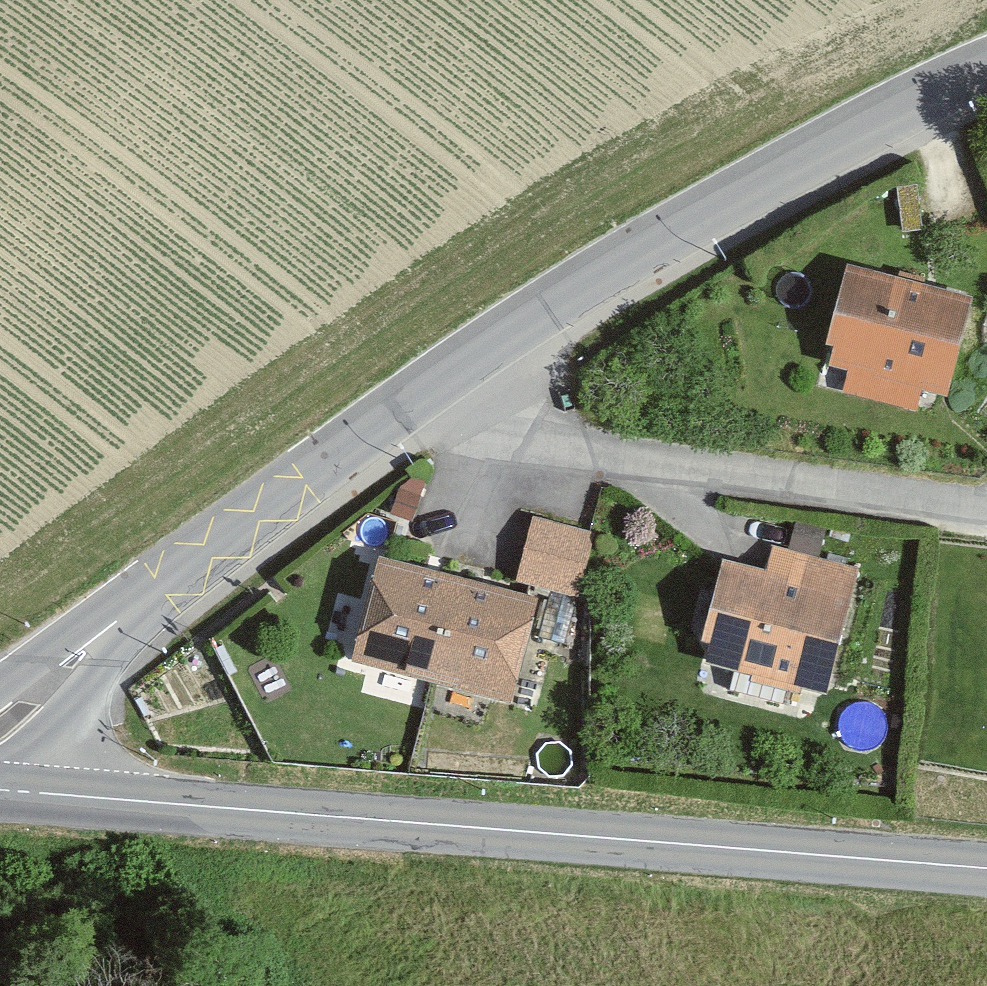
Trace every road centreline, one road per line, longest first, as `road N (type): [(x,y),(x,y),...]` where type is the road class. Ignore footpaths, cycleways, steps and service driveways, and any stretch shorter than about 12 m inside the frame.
road 1 (tertiary): [(986,869),(0,787)]
road 2 (unclassified): [(986,72),(693,224),(397,420)]
road 3 (residential): [(397,420),(986,506)]
road 4 (unclassified): [(397,420),(118,621),(0,725)]

